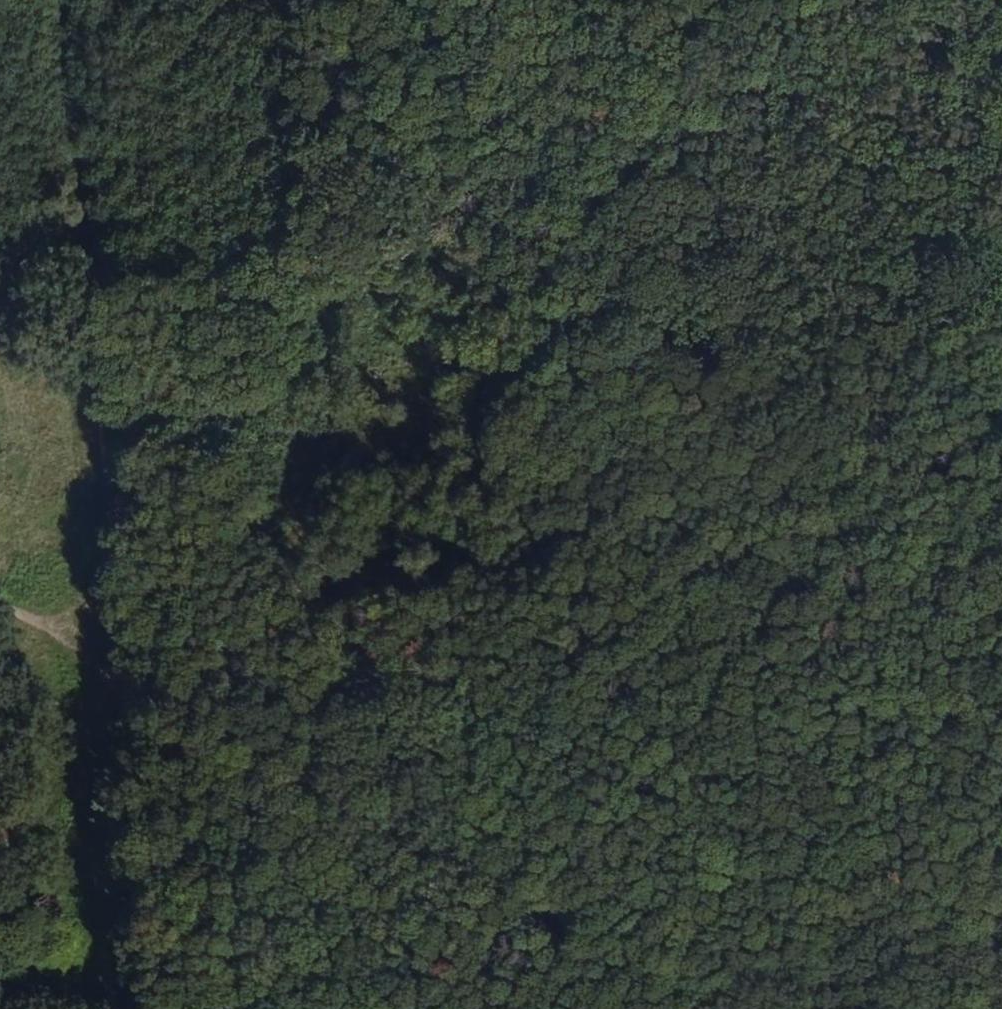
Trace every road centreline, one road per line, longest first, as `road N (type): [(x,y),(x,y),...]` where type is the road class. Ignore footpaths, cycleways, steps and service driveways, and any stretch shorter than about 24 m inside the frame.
road 1 (track): [(0,601),(125,668),(221,733),(751,1008)]

